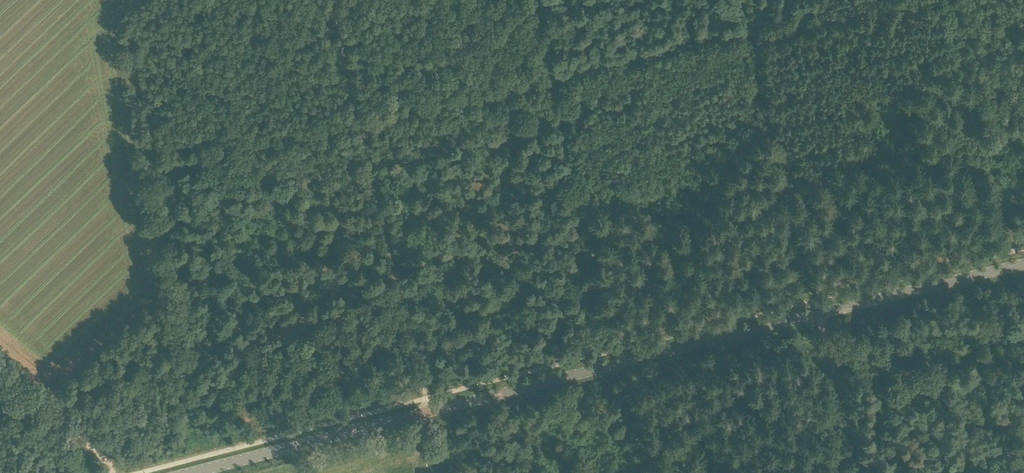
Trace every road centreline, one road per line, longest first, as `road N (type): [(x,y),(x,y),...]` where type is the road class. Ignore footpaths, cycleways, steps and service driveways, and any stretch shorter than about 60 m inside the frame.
road 1 (tertiary): [(191,472),(1023,263)]
road 2 (track): [(747,33),(857,472)]
road 3 (track): [(563,84),(652,472)]
road 4 (track): [(362,128),(747,33)]
road 5 (track): [(362,128),(428,412)]
road 6 (track): [(171,298),(145,172),(269,148)]
road 7 (track): [(50,414),(171,298)]
road 8 (track): [(362,128),(333,0)]

